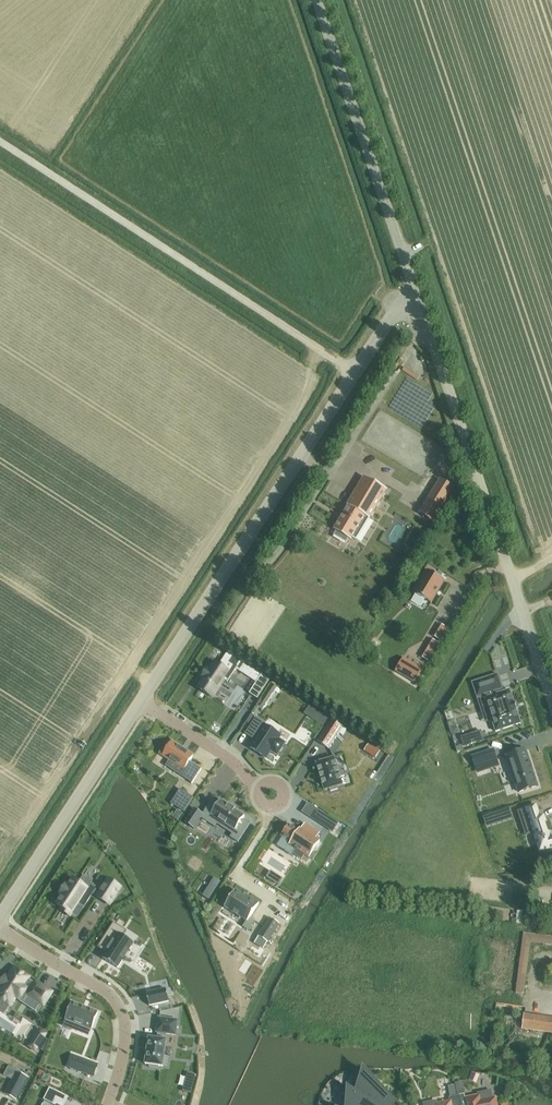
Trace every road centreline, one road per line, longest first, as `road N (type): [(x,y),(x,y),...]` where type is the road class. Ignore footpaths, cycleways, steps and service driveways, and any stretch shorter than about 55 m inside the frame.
road 1 (unclassified): [(139,704),(415,289)]
road 2 (unclassified): [(551,699),(415,289)]
road 3 (track): [(0,141),(357,374)]
road 4 (unclassified): [(415,289),(317,0)]
road 5 (unclassified): [(0,917),(139,704)]
road 6 (residential): [(0,930),(109,998),(122,1042),(106,1104)]
road 7 (residential): [(139,704),(237,763),(271,795)]

